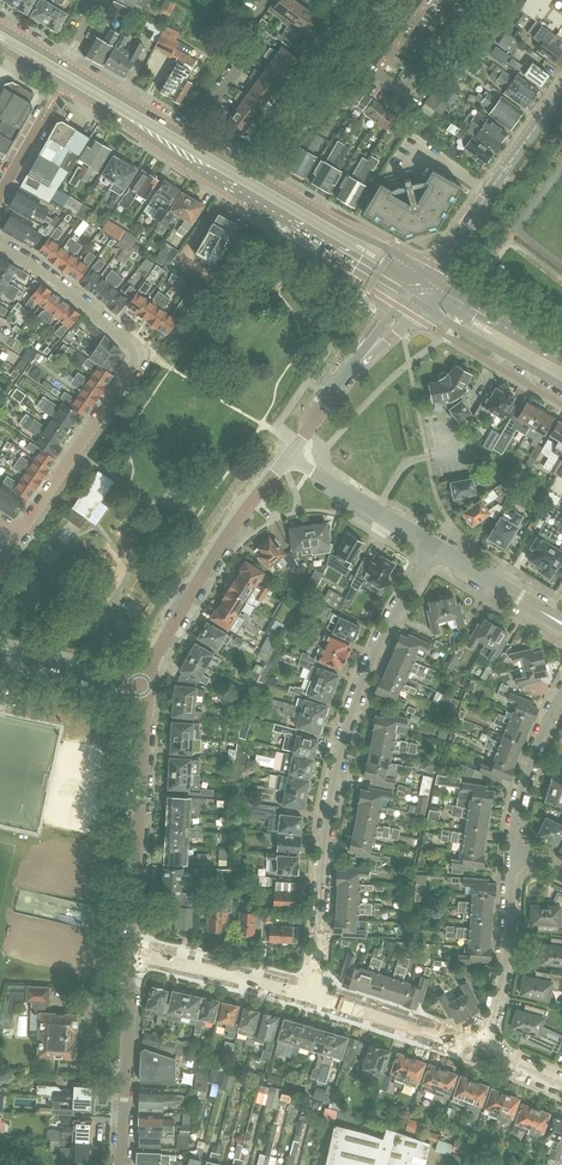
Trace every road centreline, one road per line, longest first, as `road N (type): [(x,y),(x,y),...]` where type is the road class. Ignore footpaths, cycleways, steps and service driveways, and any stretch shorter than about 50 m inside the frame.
road 1 (primary): [(0,47),(416,299)]
road 2 (residential): [(309,993),(327,819),(347,727),(376,651),(435,549)]
road 3 (primary): [(430,279),(65,62)]
road 4 (residential): [(23,537),(140,352),(0,244)]
road 5 (residential): [(146,685),(152,663),(282,451)]
road 6 (residential): [(132,953),(146,685)]
road 7 (tertiary): [(430,279),(561,93)]
road 8 (residential): [(121,1164),(132,953)]
road 9 (residential): [(282,451),(416,299)]
road 10 (residential): [(482,1050),(501,979),(513,857)]
road 11 (residential): [(482,1050),(309,993)]
road 12 (residential): [(435,549),(282,451)]
road 13 (residential): [(309,993),(132,953)]
road 14 (primary): [(416,299),(561,384)]
road 15 (residential): [(513,857),(528,770),(561,699)]
road 16 (residential): [(200,123),(262,37),(249,28),(265,0)]
road 17 (primary): [(561,353),(430,279)]
road 18 (residential): [(146,685),(0,656)]
road 19 (residential): [(561,625),(435,549)]

